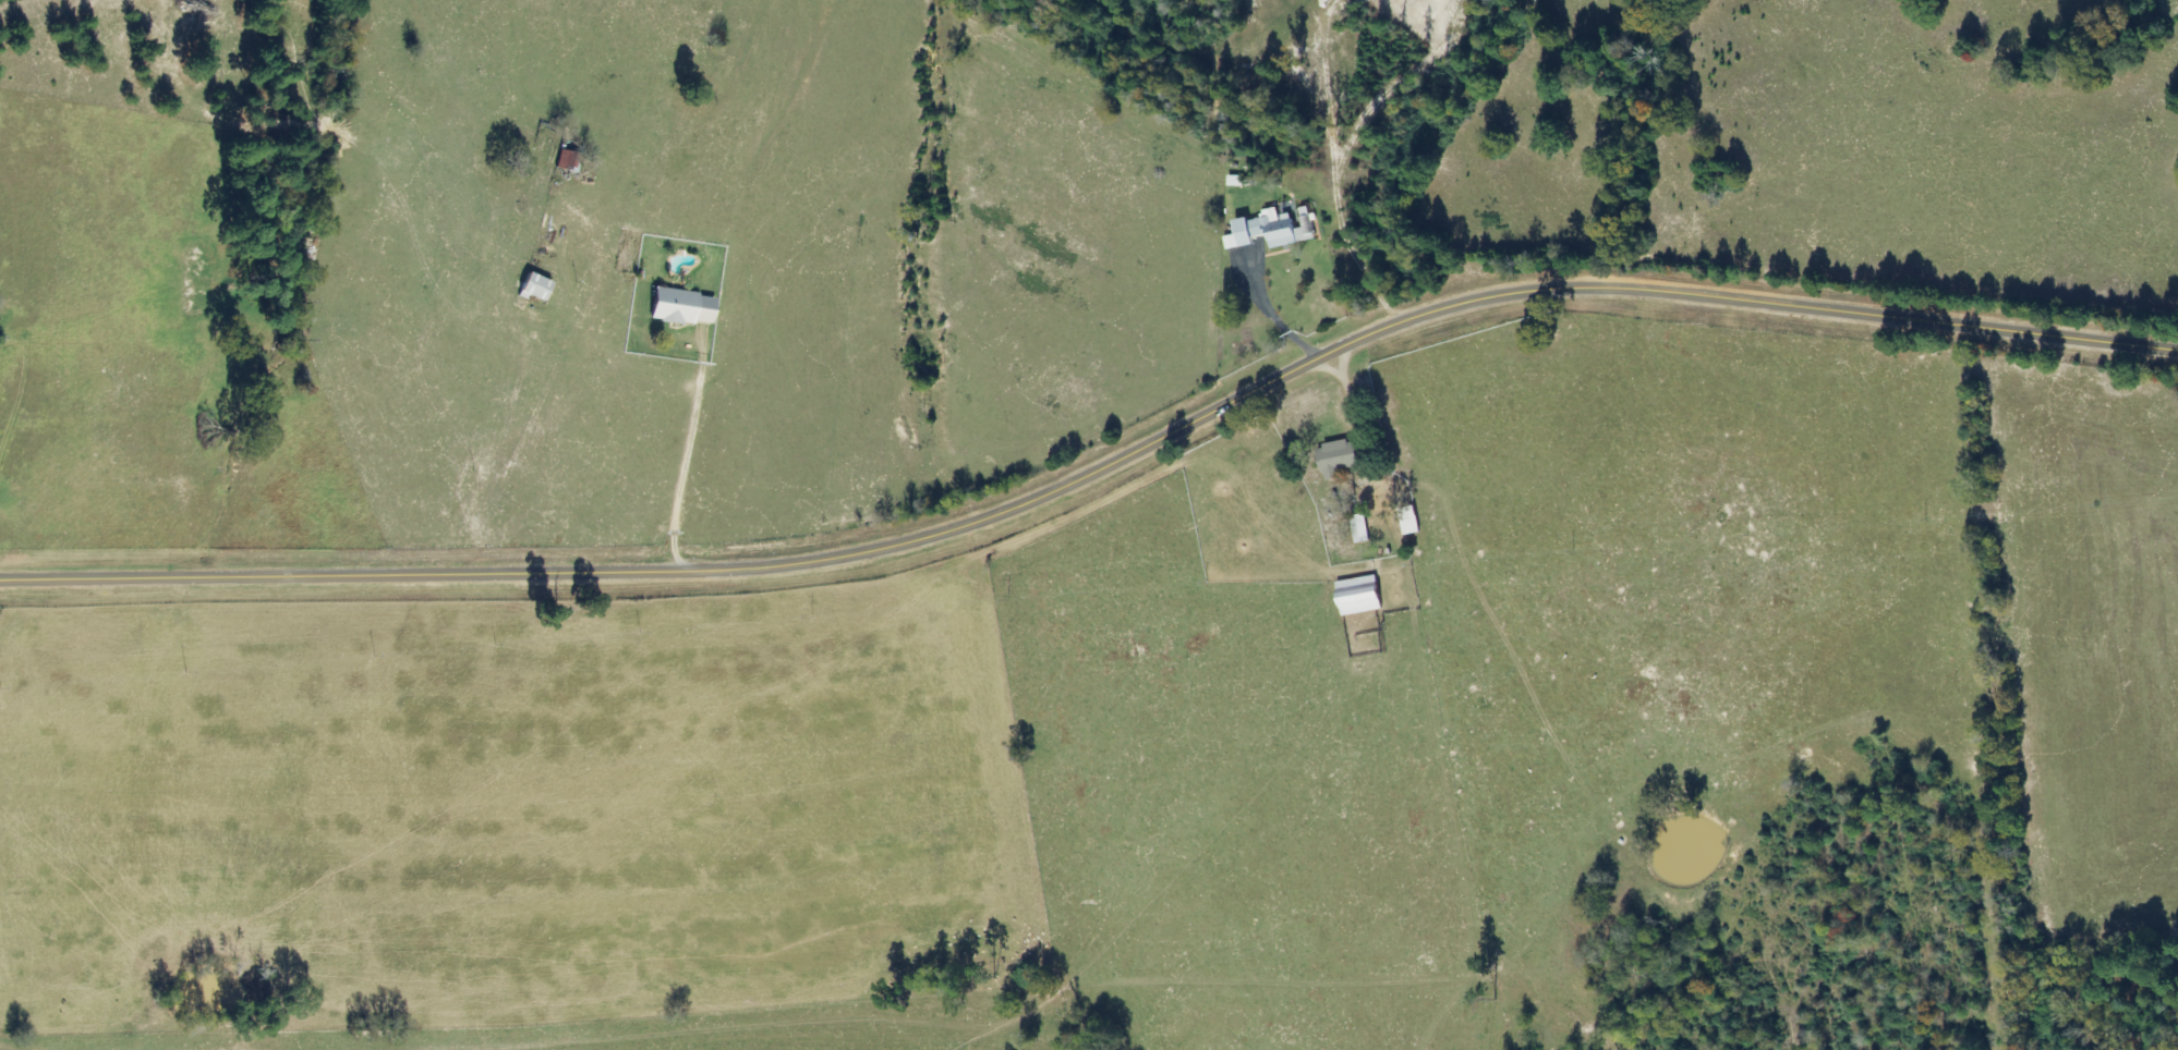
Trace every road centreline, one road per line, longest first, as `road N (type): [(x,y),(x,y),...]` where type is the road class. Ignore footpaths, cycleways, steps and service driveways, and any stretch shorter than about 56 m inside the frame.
road 1 (tertiary): [(0,577),(721,569),(854,552),(1028,501),(1383,327),(1537,290),(1677,292),(2177,348)]

